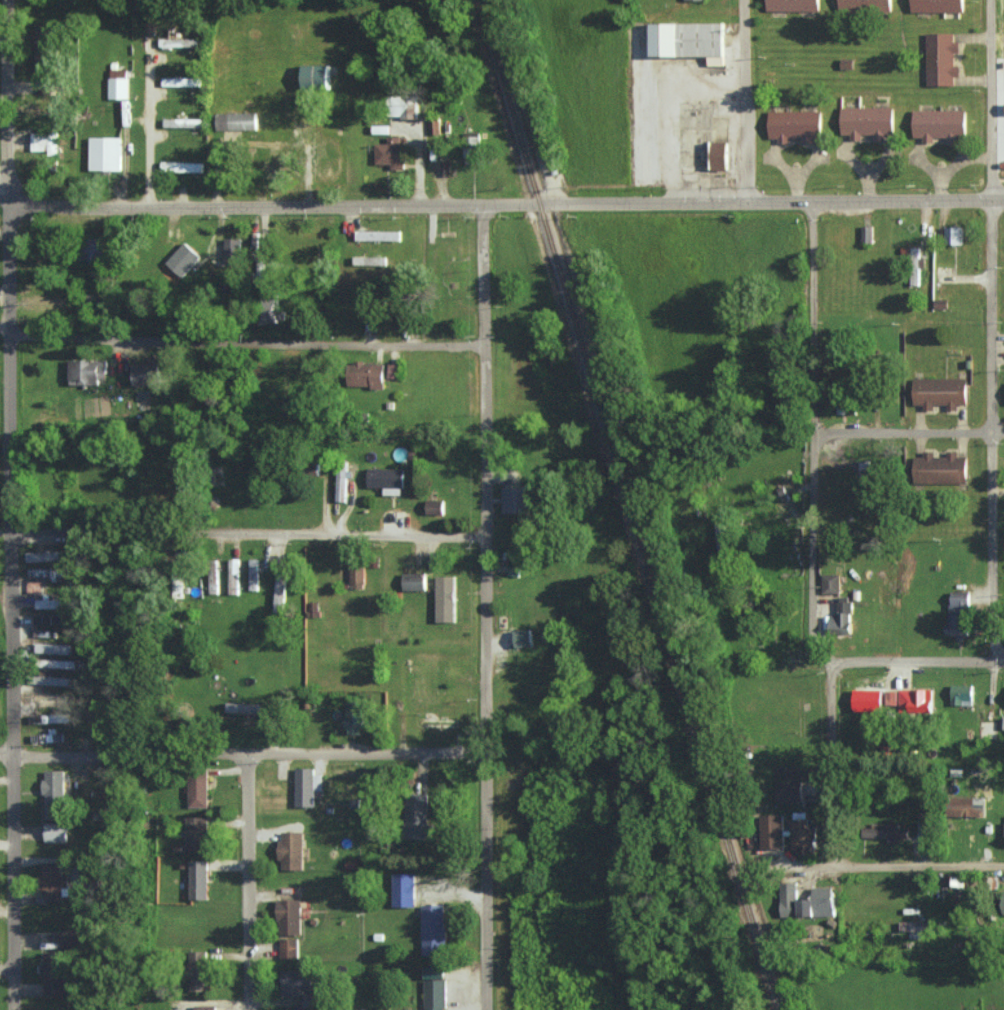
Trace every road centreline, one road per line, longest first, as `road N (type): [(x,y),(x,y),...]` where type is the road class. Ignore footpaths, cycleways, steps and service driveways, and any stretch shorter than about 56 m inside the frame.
road 1 (residential): [(21,1009),(17,0)]
road 2 (residential): [(1003,201),(0,205)]
road 3 (residential): [(503,1009),(510,205)]
road 4 (residential): [(835,864),(830,661),(810,638),(811,201)]
road 5 (residential): [(994,661),(988,0)]
road 6 (residential): [(509,346),(0,332)]
road 7 (residential): [(505,765),(0,754)]
road 8 (residential): [(507,545),(20,533)]
road 9 (residential): [(262,1009),(264,764)]
road 10 (residential): [(750,205),(748,0)]
road 11 (residential): [(1003,429),(815,434)]
road 12 (residential): [(1003,661),(830,661)]
road 13 (residential): [(1003,866),(835,864)]

